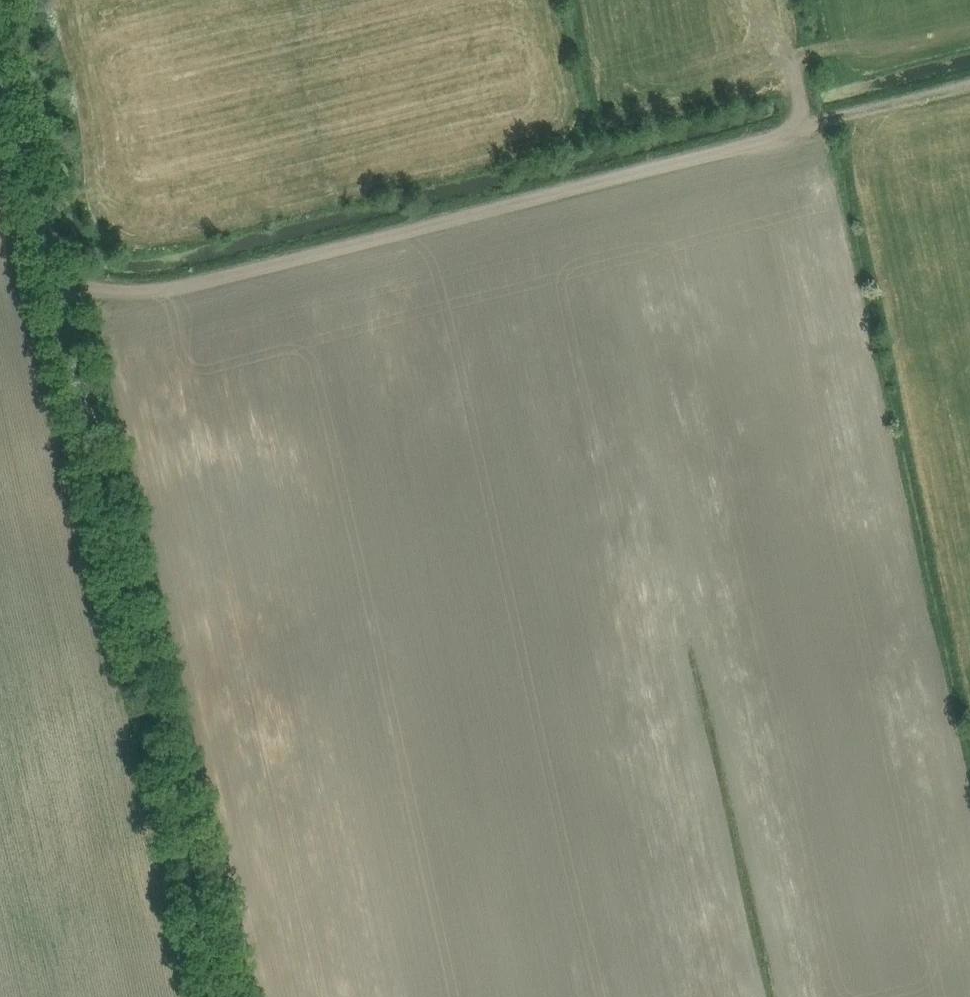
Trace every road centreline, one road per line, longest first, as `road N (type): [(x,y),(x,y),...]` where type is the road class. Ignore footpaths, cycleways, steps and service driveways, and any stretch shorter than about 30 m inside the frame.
road 1 (unclassified): [(238,996),(18,0)]

